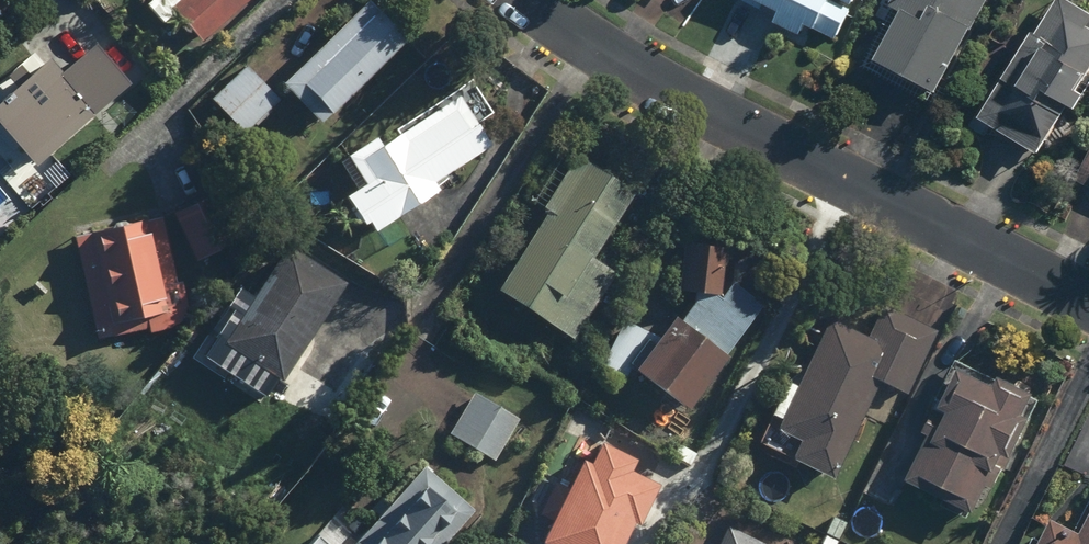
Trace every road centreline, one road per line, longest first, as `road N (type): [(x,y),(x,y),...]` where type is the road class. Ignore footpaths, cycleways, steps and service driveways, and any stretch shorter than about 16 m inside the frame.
road 1 (residential): [(1088,298),(658,84),(527,0)]

